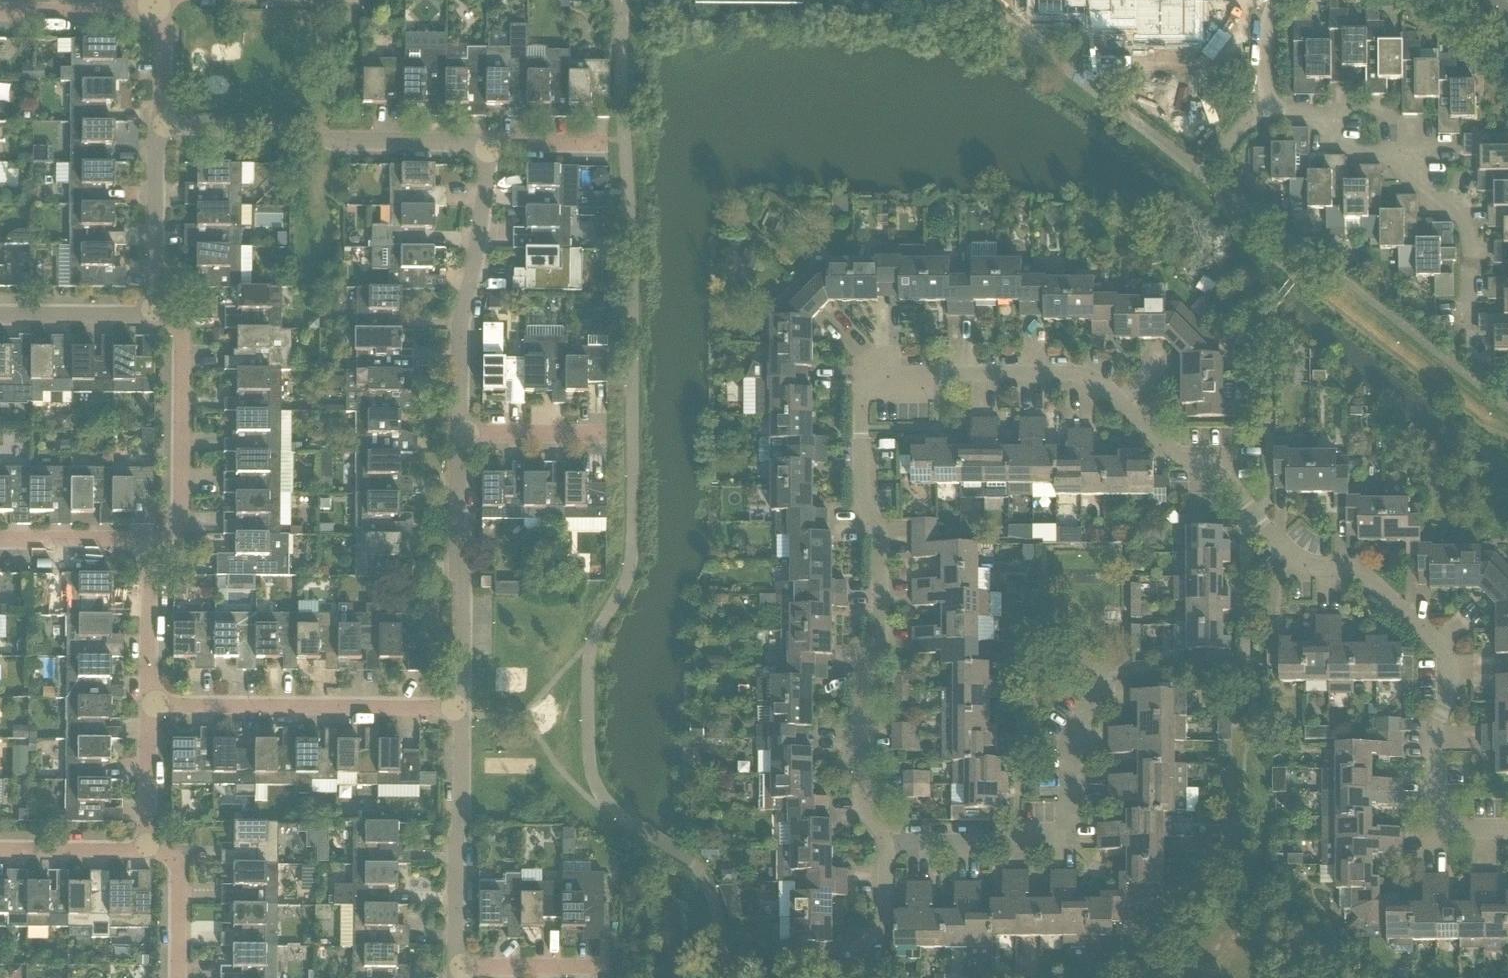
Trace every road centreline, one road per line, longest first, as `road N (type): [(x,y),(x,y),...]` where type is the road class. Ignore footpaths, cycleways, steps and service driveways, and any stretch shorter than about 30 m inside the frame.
road 1 (residential): [(880,844),(865,778),(862,698),(882,622),(882,560),(865,488),(865,404),(870,382),(887,373),(1078,374),(1253,513),(1308,533),(1446,654),(1452,687),(1431,766),(1430,812),(1438,825),(1458,837),(1507,835)]
road 2 (residential): [(1274,0),(1262,36),(1265,95),(1459,207),(1470,234),(1463,315)]
road 3 (residential): [(880,844),(1063,832),(1071,816),(1074,736),(1108,673)]
road 4 (residential): [(482,152),(461,143),(337,139),(303,125),(164,126)]
road 5 (residential): [(459,706),(149,703)]
road 6 (residential): [(460,437),(482,152)]
road 7 (residential): [(459,706),(460,437)]
road 8 (residential): [(152,547),(177,539),(180,525),(174,343),(153,305)]
road 9 (residential): [(457,965),(459,706)]
road 10 (residential): [(153,305),(154,143),(164,126)]
road 11 (residential): [(0,12),(123,13),(162,2)]
road 12 (residential): [(149,703),(152,547)]
road 13 (residential): [(0,304),(153,305)]
road 14 (residential): [(0,541),(152,547)]
road 15 (residential): [(150,849),(0,848)]
road 16 (residential): [(149,703),(150,849)]
road 17 (residential): [(150,849),(178,863),(177,977)]
road 18 (residential): [(623,143),(508,143),(482,152)]
road 19 (residential): [(457,965),(599,965)]
road 20 (residential): [(460,437),(601,436)]
road 21 (residential): [(858,977),(885,917),(880,844)]
road 22 (residential): [(164,126),(162,2)]

